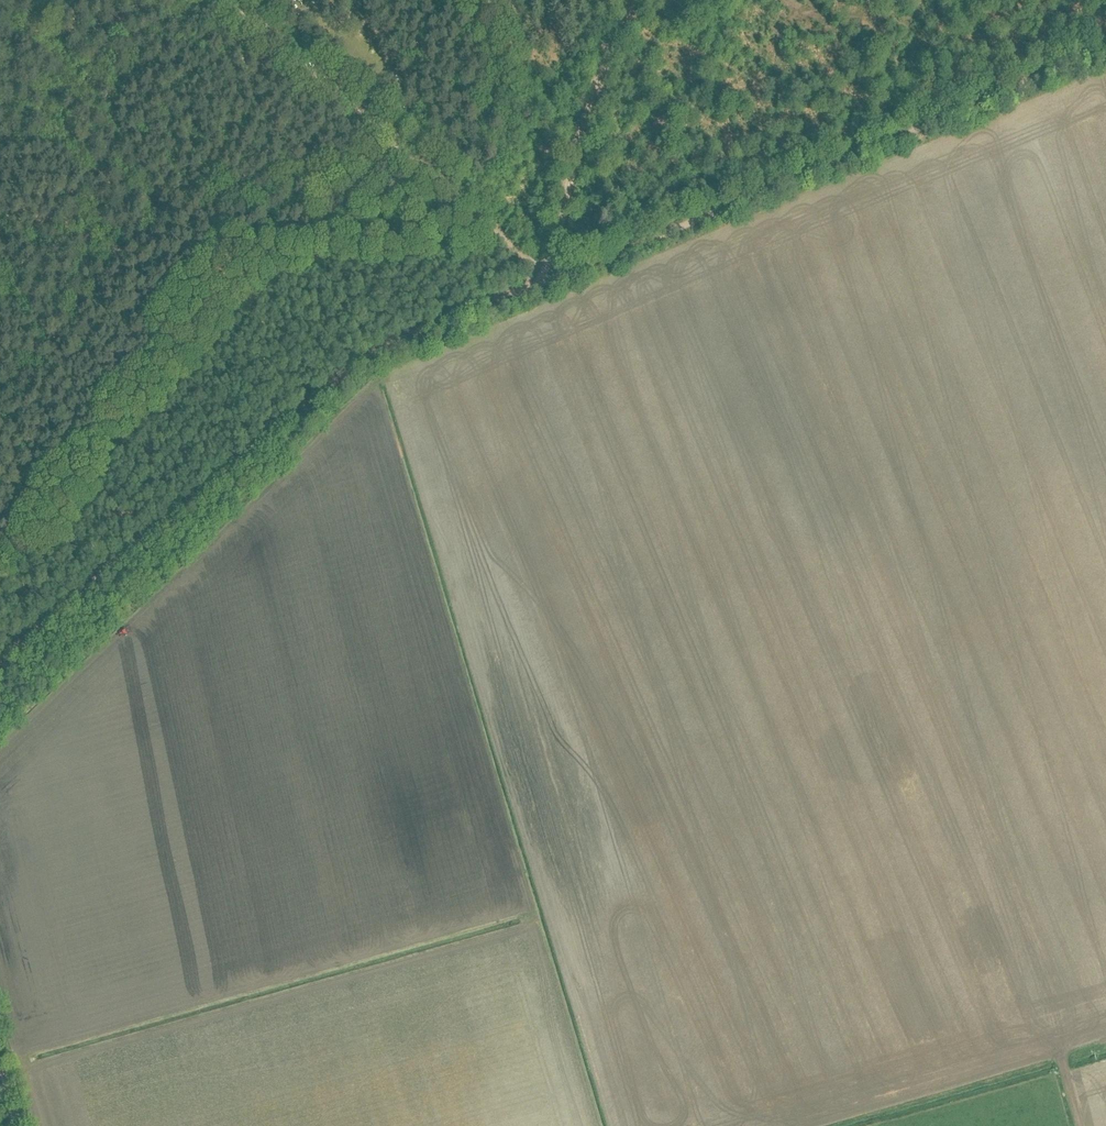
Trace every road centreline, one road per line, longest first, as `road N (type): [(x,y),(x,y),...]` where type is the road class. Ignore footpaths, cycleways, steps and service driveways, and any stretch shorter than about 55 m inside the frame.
road 1 (track): [(0,664),(364,358),(547,279),(217,0)]
road 2 (track): [(547,279),(1105,47)]
road 3 (track): [(547,279),(612,52),(635,0)]

